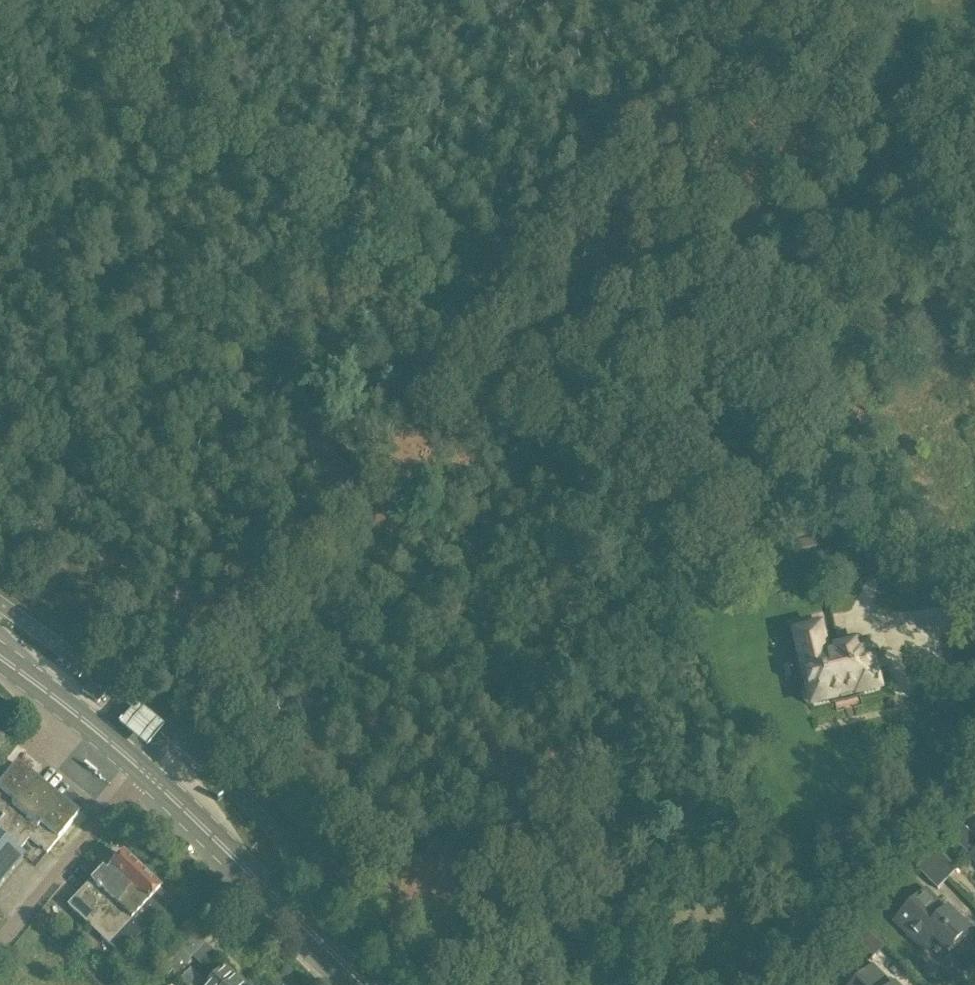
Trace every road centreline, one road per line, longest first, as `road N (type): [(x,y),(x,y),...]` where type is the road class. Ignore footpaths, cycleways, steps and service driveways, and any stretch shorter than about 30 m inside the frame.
road 1 (unclassified): [(761,984),(974,747)]
road 2 (primary): [(367,984),(146,773)]
road 3 (residential): [(146,773),(0,944)]
road 4 (primary): [(146,773),(0,659)]

